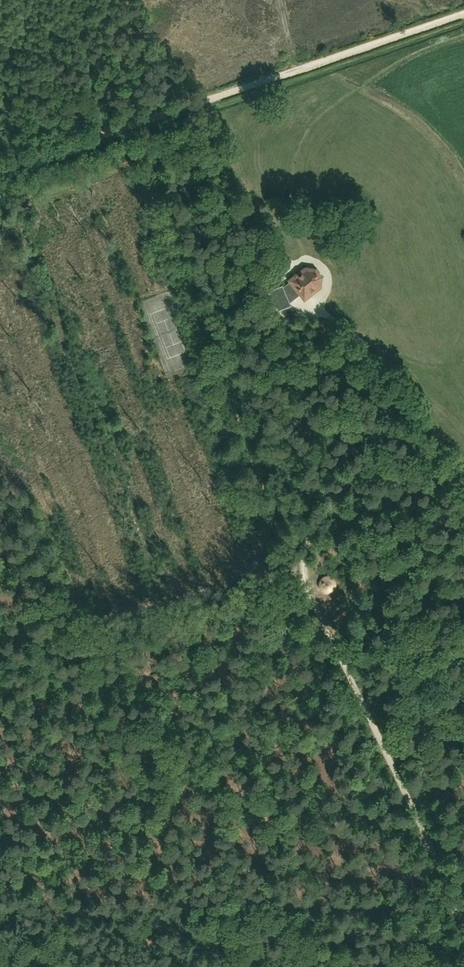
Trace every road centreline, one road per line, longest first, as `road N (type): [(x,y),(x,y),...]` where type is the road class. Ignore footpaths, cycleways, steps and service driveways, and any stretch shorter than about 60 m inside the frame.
road 1 (track): [(463,16),(0,171)]
road 2 (track): [(307,582),(463,924)]
road 3 (track): [(319,311),(363,348),(379,405),(369,451),(309,540),(307,582)]
road 4 (track): [(463,575),(332,507)]

